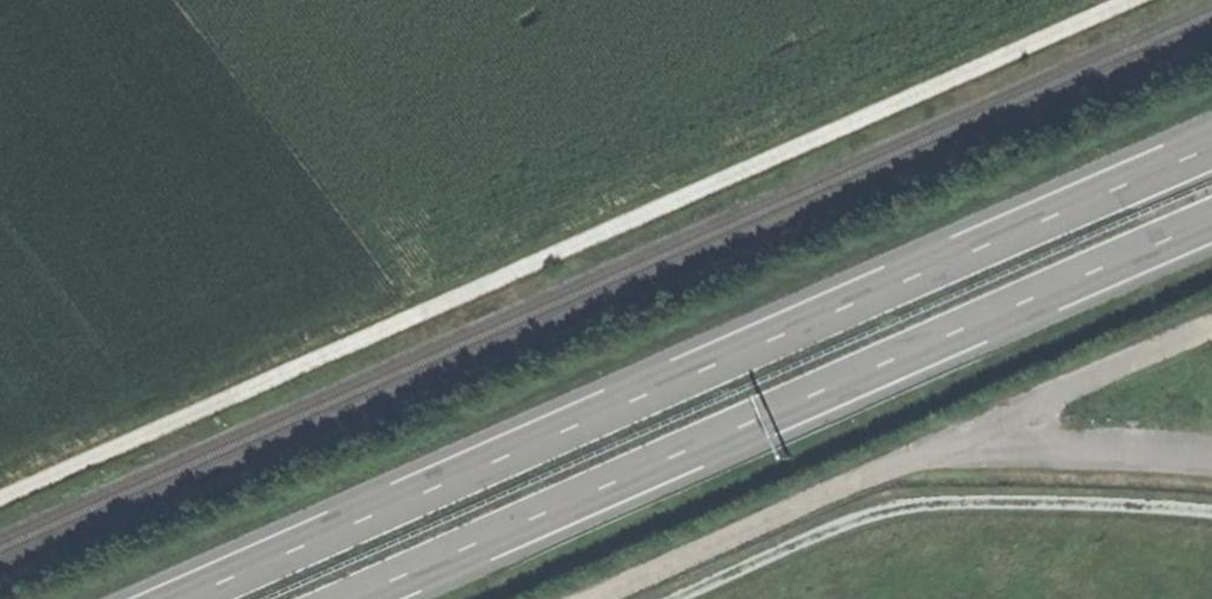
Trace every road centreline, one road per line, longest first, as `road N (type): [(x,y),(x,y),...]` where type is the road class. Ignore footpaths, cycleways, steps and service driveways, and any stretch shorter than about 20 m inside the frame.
road 1 (track): [(0,498),(1130,0)]
road 2 (trunk): [(1211,149),(186,598)]
road 3 (trunk): [(353,598),(1211,220)]
road 4 (unclassified): [(607,598),(949,449)]
road 5 (unclassified): [(1211,328),(949,449)]
road 6 (unclassified): [(1211,457),(1060,446),(949,449)]

